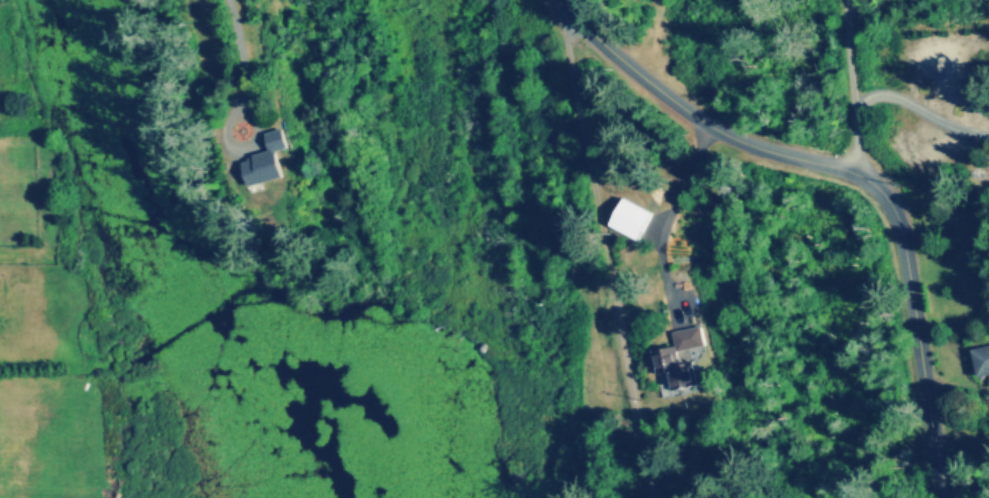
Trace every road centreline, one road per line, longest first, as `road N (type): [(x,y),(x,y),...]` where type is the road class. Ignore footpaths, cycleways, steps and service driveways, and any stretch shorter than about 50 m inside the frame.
road 1 (tertiary): [(949,497),(907,245),(890,194),(858,172),(715,128),(636,70),(567,0)]
road 2 (residential): [(652,497),(563,0)]

